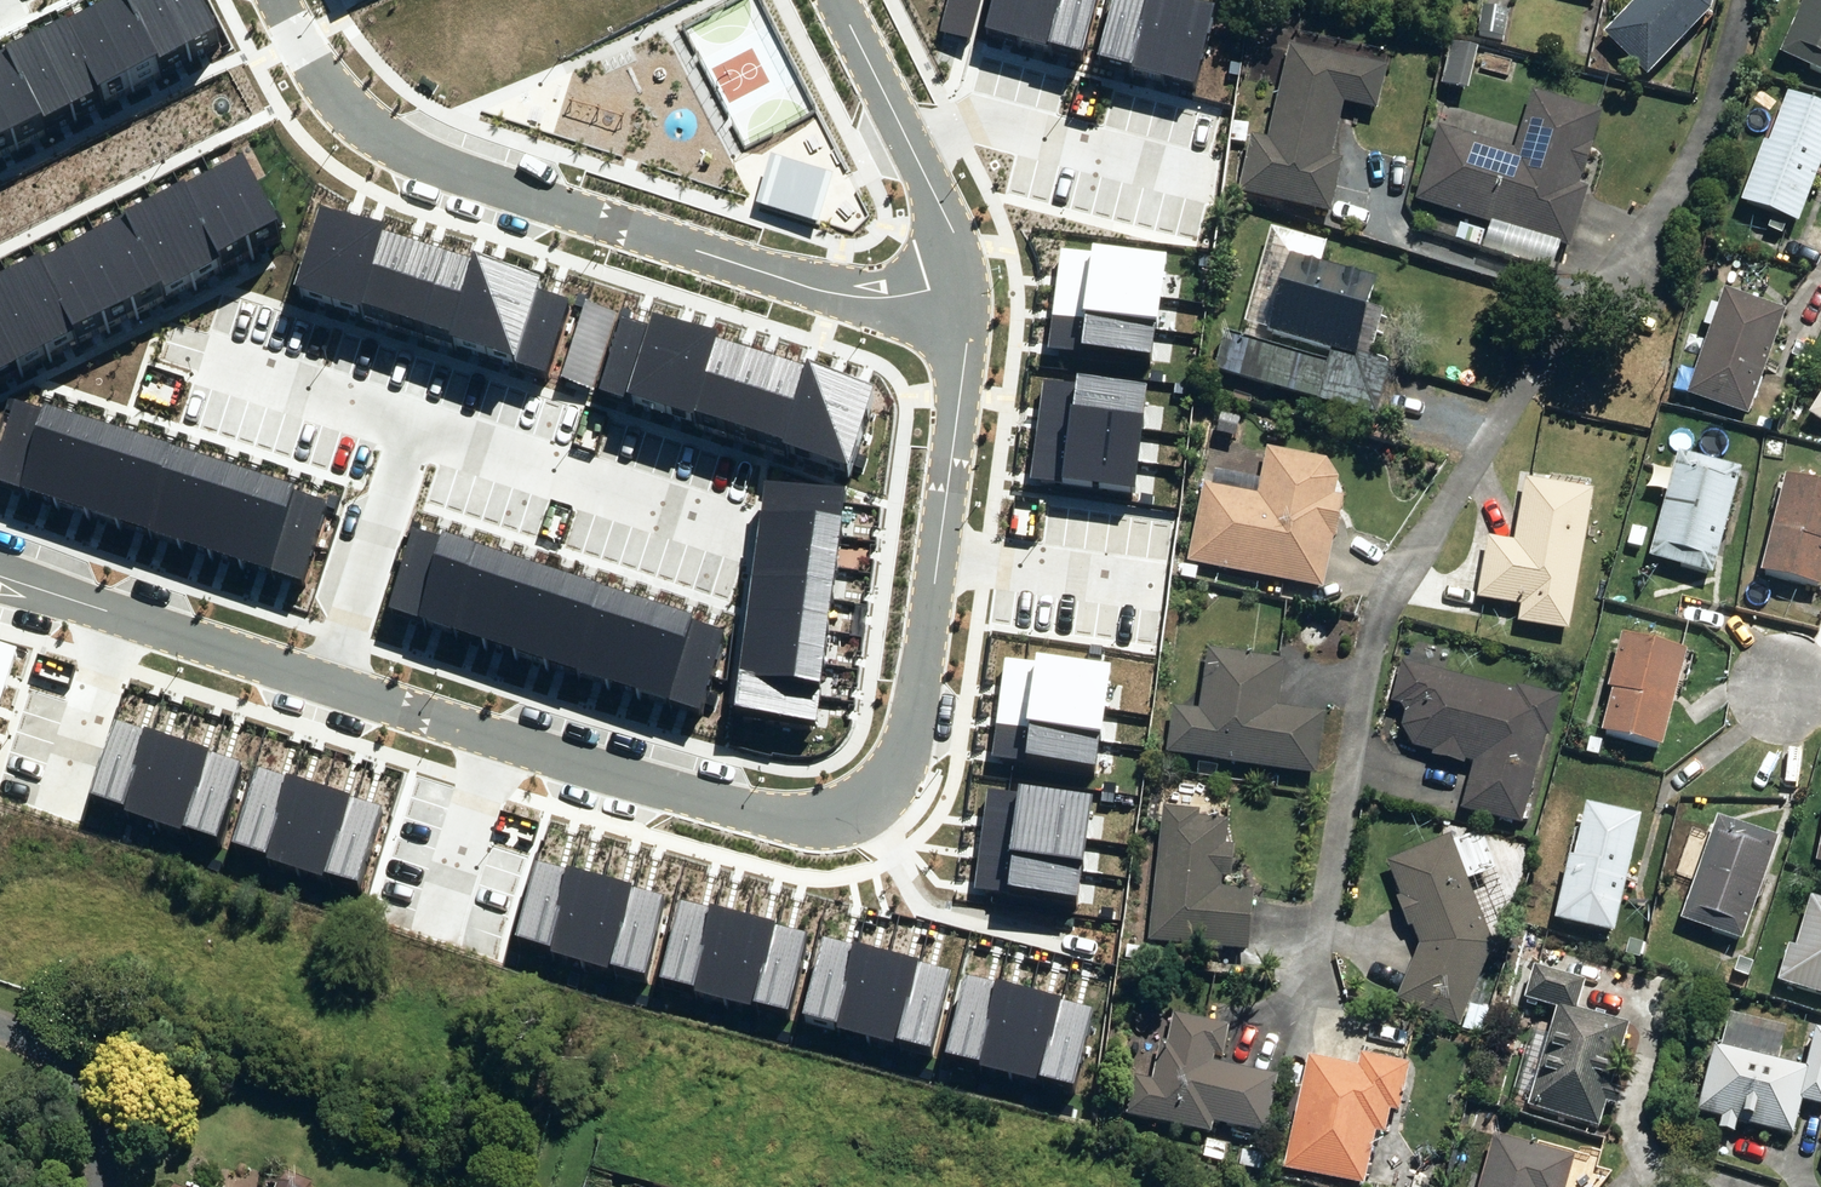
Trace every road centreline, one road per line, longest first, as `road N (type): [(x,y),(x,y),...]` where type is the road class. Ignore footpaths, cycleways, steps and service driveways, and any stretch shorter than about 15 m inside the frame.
road 1 (residential): [(331,683),(775,821),(816,823),(877,805),(908,759),(965,338),(965,281)]
road 2 (residential): [(965,281),(841,296),(393,148),(319,82),(277,0)]
road 3 (residential): [(0,577),(331,683)]
road 4 (residential): [(414,430),(729,531)]
road 5 (residential): [(965,281),(950,232),(834,0)]
road 6 (residential): [(331,683),(414,430)]
road 7 (residential): [(216,365),(414,430)]

